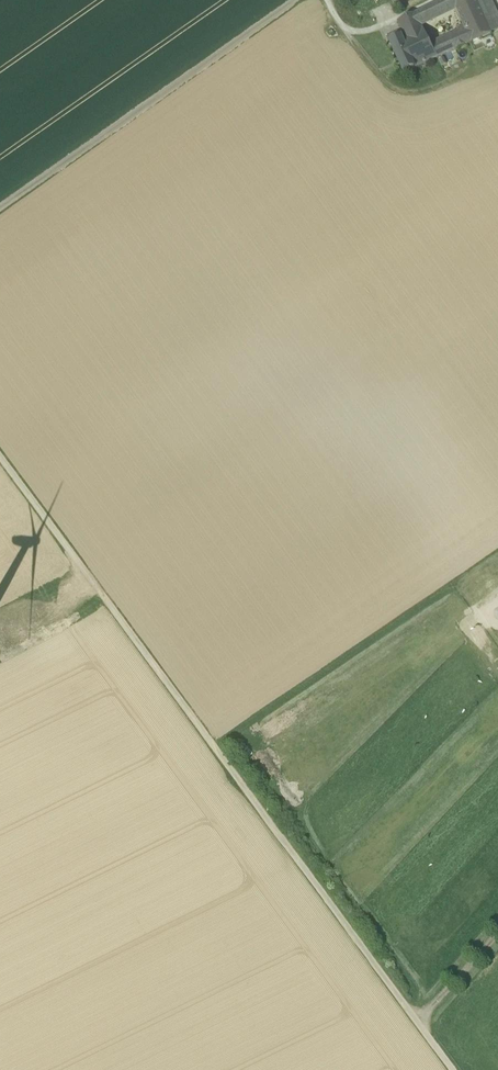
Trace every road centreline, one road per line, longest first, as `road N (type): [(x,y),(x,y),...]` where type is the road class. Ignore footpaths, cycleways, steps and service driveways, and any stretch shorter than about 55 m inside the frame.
road 1 (track): [(0,458),(452,1069)]
road 2 (track): [(0,208),(296,0)]

